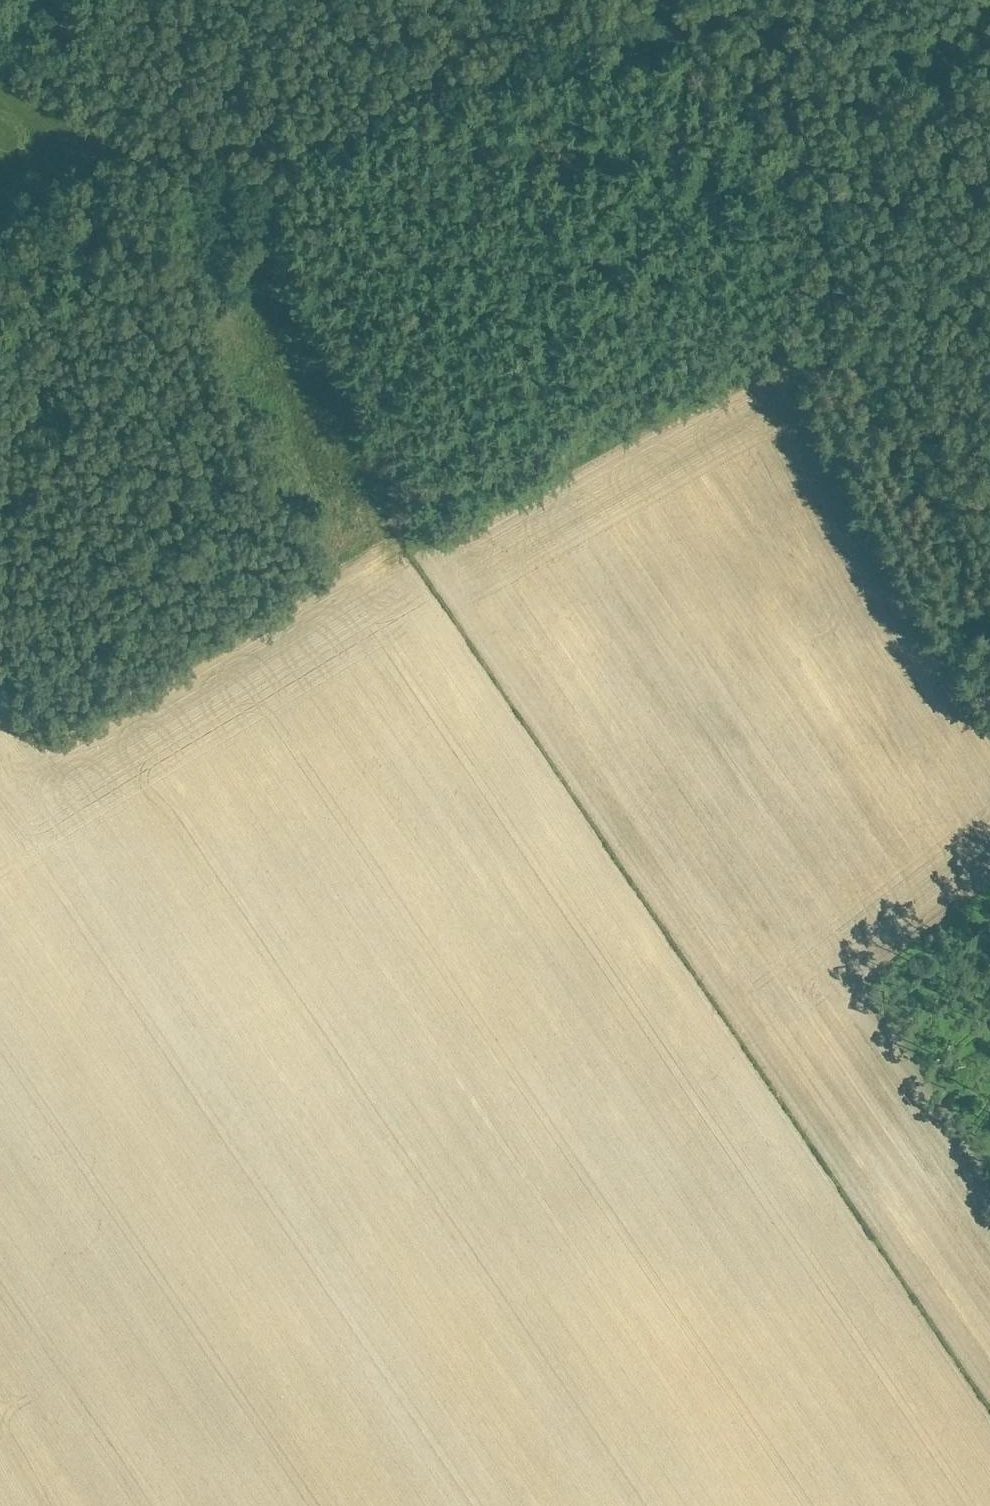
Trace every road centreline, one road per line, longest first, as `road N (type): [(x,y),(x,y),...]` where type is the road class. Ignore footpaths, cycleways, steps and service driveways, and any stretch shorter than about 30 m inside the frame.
road 1 (track): [(0,300),(720,0)]

